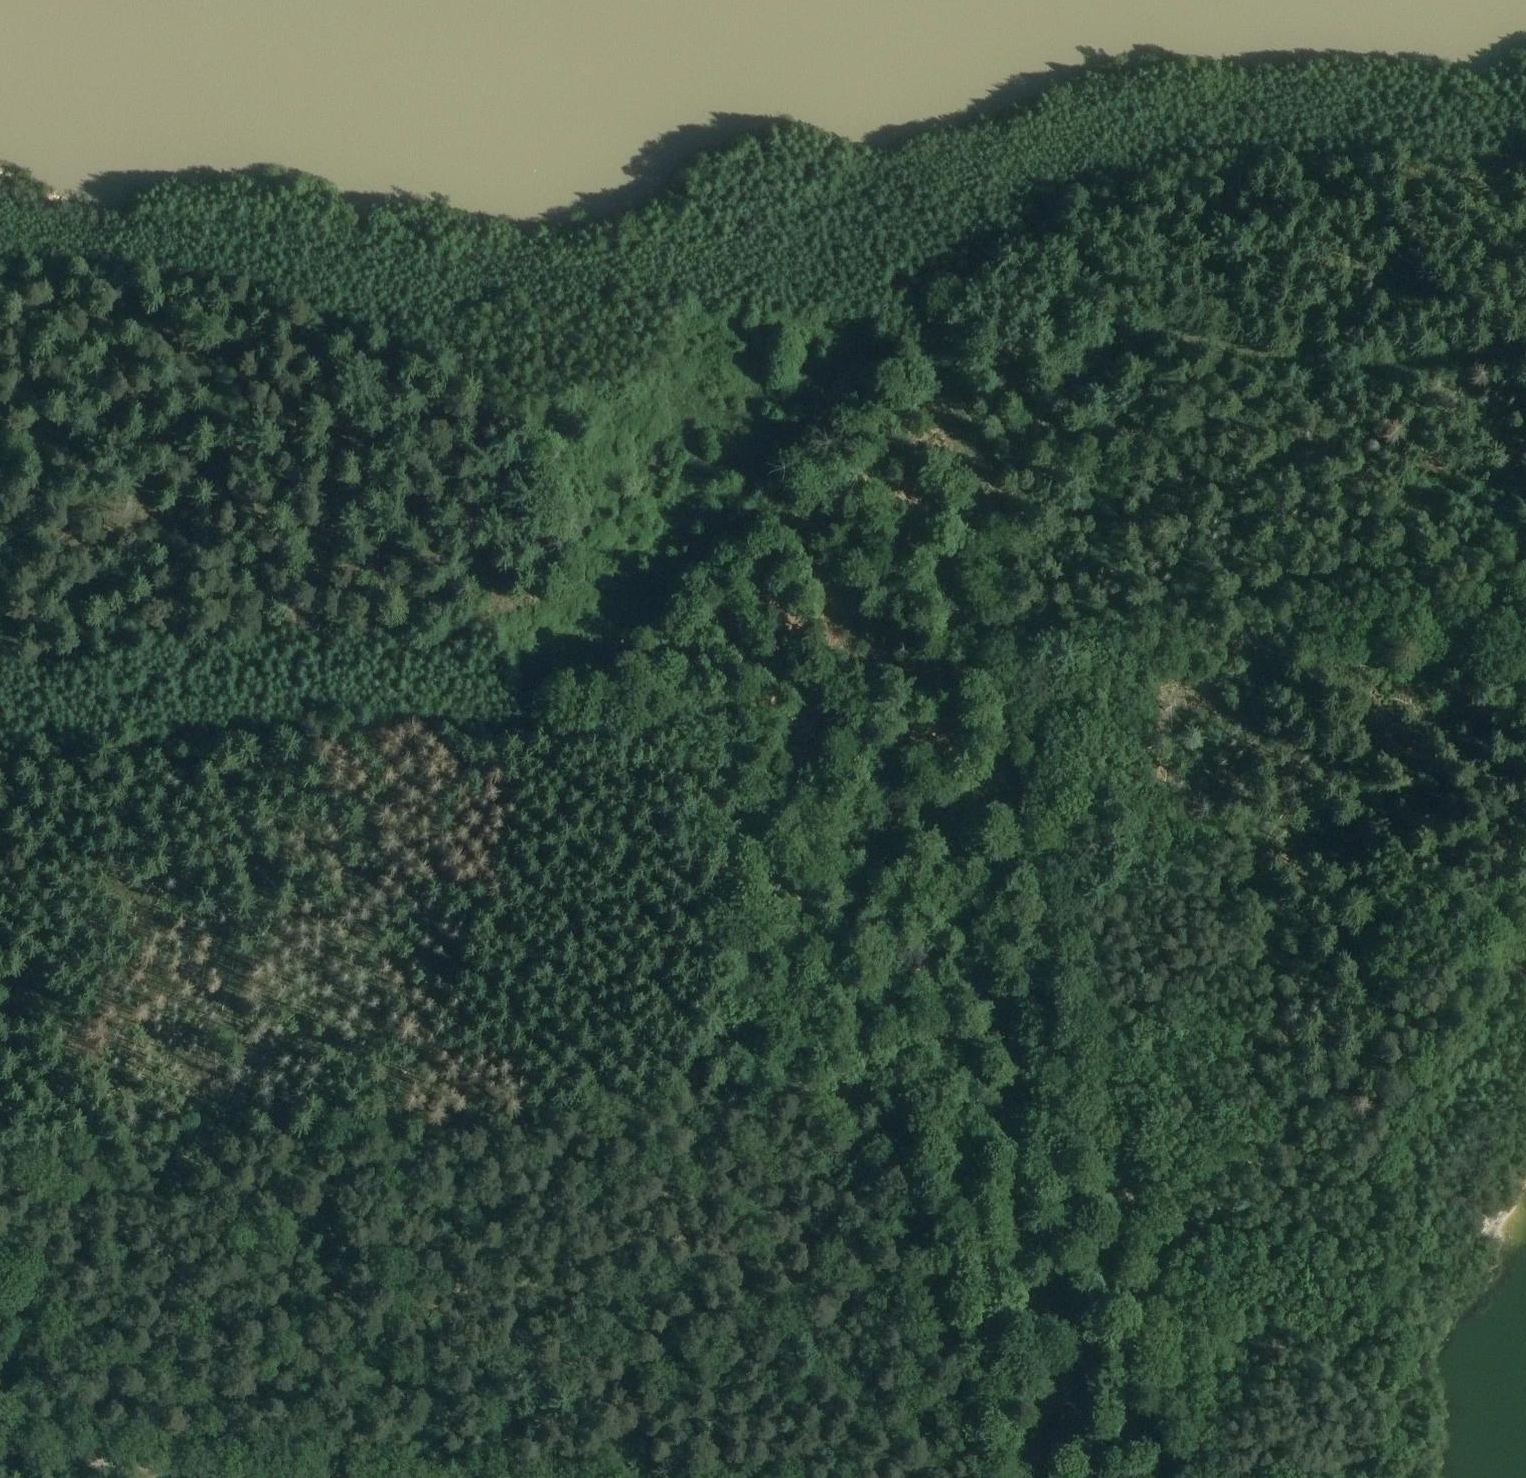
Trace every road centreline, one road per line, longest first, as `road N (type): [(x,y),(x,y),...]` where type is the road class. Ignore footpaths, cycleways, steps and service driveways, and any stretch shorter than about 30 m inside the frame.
road 1 (track): [(952,322),(1000,598),(1187,1477)]
road 2 (track): [(1525,352),(1317,369),(1203,341),(1145,343),(1081,378),(984,473)]
road 3 (track): [(359,1477),(0,1448)]

